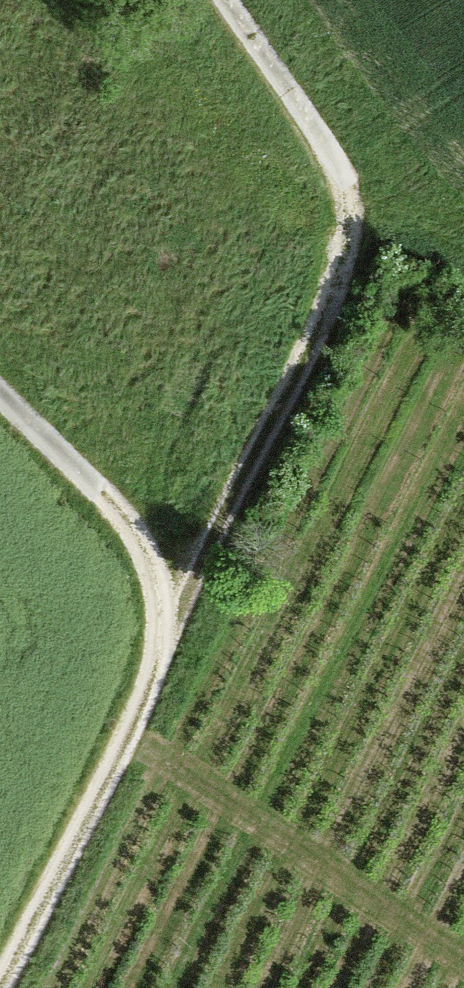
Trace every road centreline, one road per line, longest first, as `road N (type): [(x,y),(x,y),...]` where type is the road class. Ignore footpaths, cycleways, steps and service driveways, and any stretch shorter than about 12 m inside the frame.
road 1 (track): [(149,673),(333,275),(346,229),(348,192),(332,147),(230,0)]
road 2 (track): [(0,980),(131,726),(157,629),(155,582),(139,537),(0,392)]

